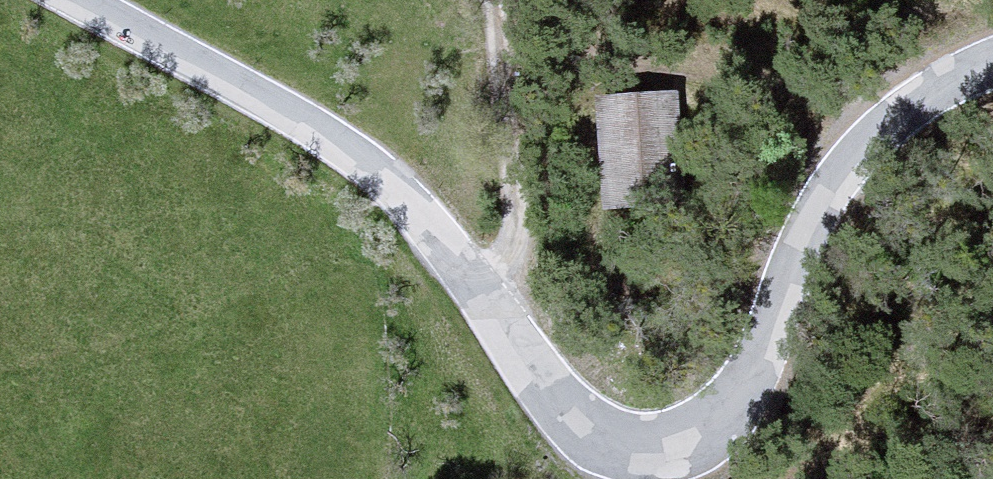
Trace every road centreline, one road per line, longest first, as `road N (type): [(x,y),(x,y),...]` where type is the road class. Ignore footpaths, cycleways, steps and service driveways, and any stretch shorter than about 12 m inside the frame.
road 1 (unclassified): [(78,0),(341,143),(495,306),(572,426),(627,465),(699,456),(763,374),(884,127),(992,83)]
road 2 (track): [(495,306),(509,214),(480,0)]

